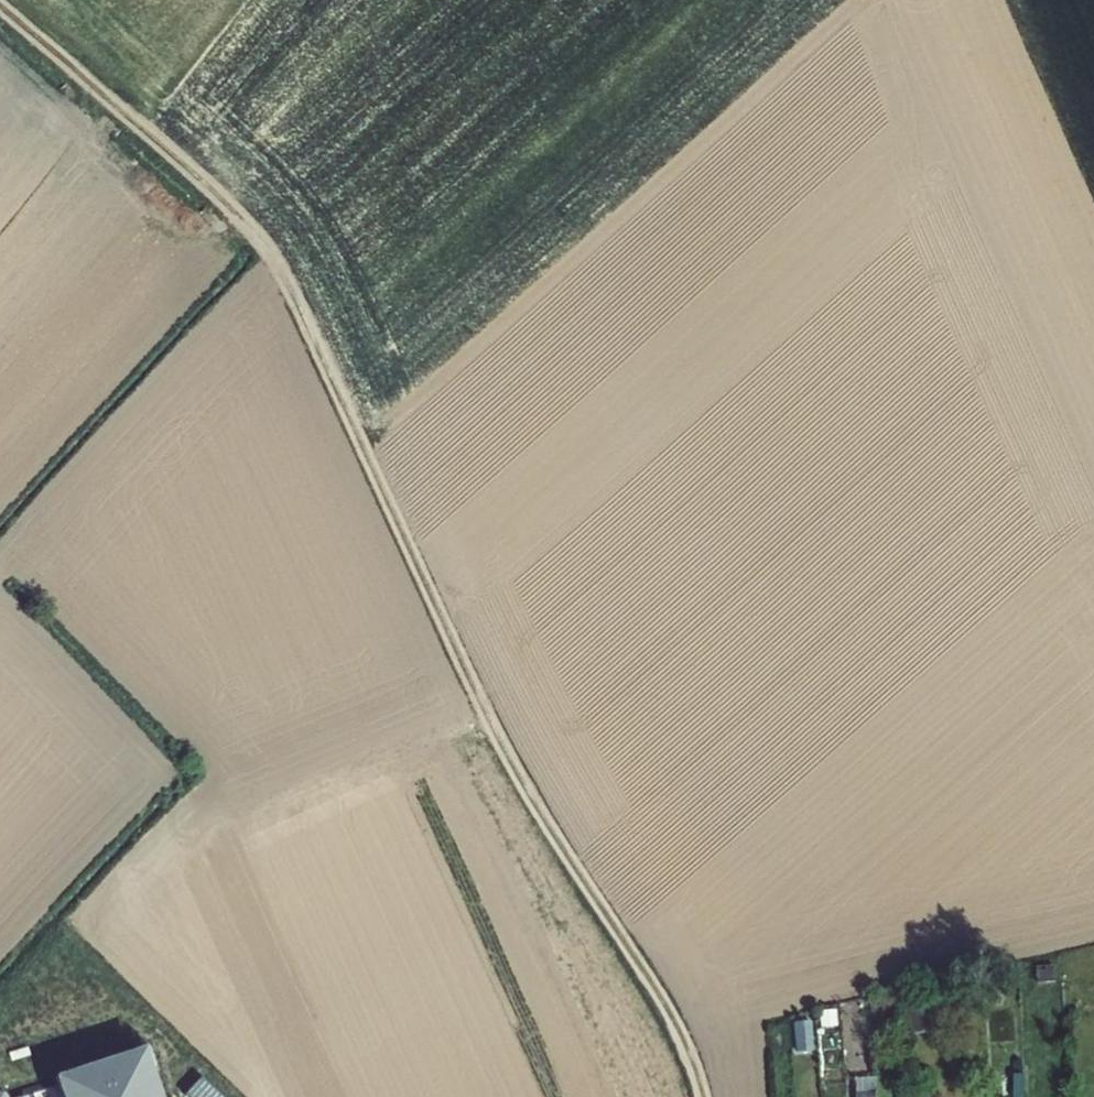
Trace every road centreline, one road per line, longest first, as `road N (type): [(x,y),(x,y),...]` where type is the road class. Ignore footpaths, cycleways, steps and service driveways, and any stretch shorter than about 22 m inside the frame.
road 1 (track): [(0,2),(264,252),(509,783),(698,1062),(701,1096)]

